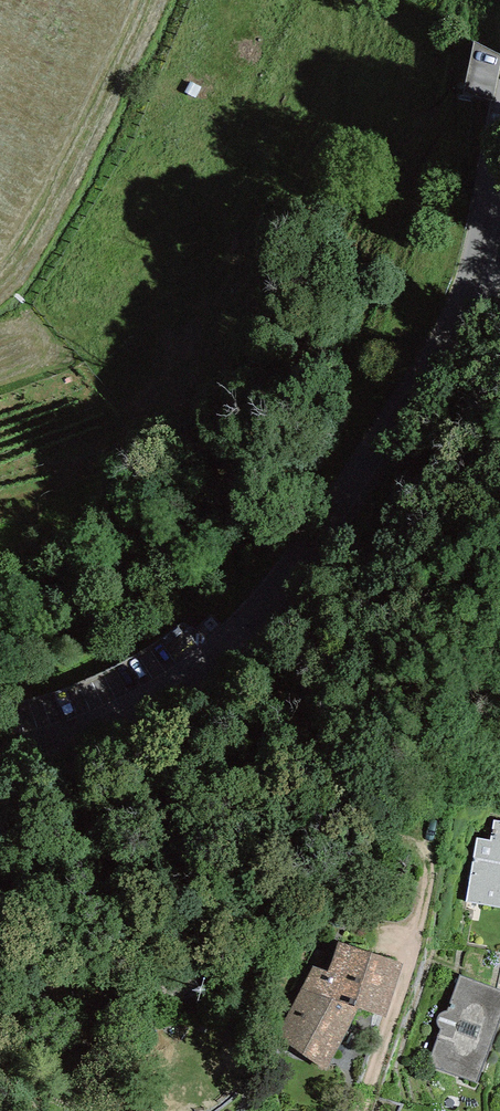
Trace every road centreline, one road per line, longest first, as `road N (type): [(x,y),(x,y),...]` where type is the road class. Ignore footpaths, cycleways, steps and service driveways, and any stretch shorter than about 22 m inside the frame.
road 1 (residential): [(473,271),(373,447),(258,604),(215,649),(152,700),(0,758)]
road 2 (track): [(399,831),(95,956),(48,997),(13,1048),(45,1110)]
road 3 (residential): [(499,141),(473,271)]

